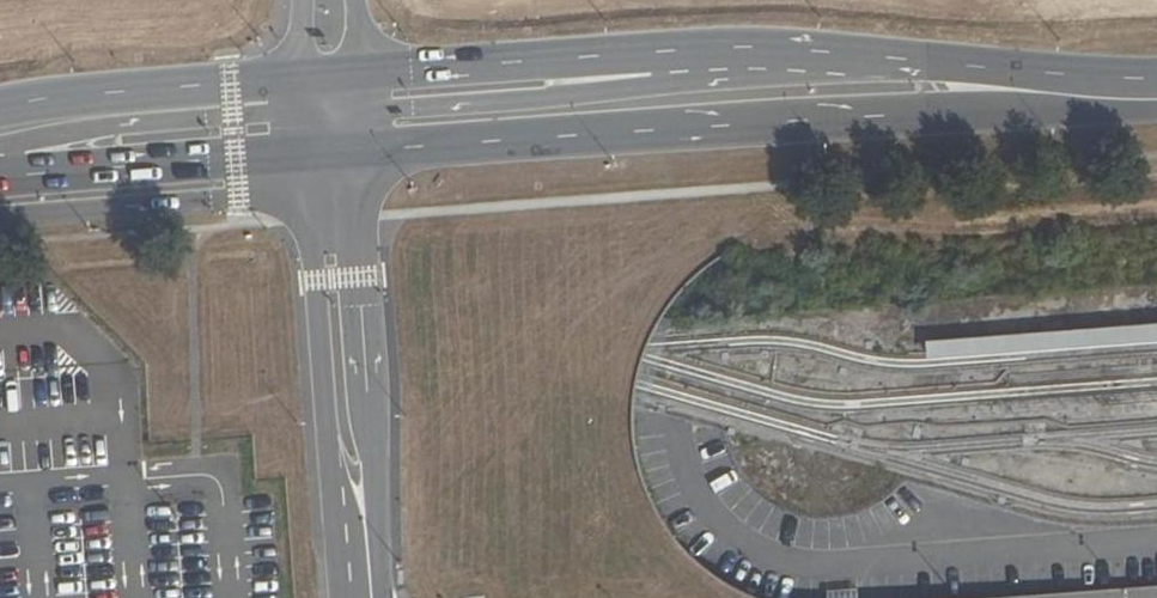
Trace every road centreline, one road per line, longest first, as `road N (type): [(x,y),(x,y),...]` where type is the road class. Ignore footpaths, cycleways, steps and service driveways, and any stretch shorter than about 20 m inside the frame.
road 1 (tertiary): [(444,150),(1156,99)]
road 2 (tertiary): [(921,61),(395,108),(328,126)]
road 3 (tertiary): [(921,61),(749,45),(353,75)]
road 4 (tertiary): [(309,229),(363,564)]
road 5 (tertiary): [(0,216),(238,199),(290,204),(309,229)]
road 6 (tertiary): [(0,178),(308,157)]
road 7 (tertiary): [(0,145),(305,110)]
road 8 (tertiary): [(261,83),(0,115)]
road 9 (tertiary): [(1156,79),(921,61)]

